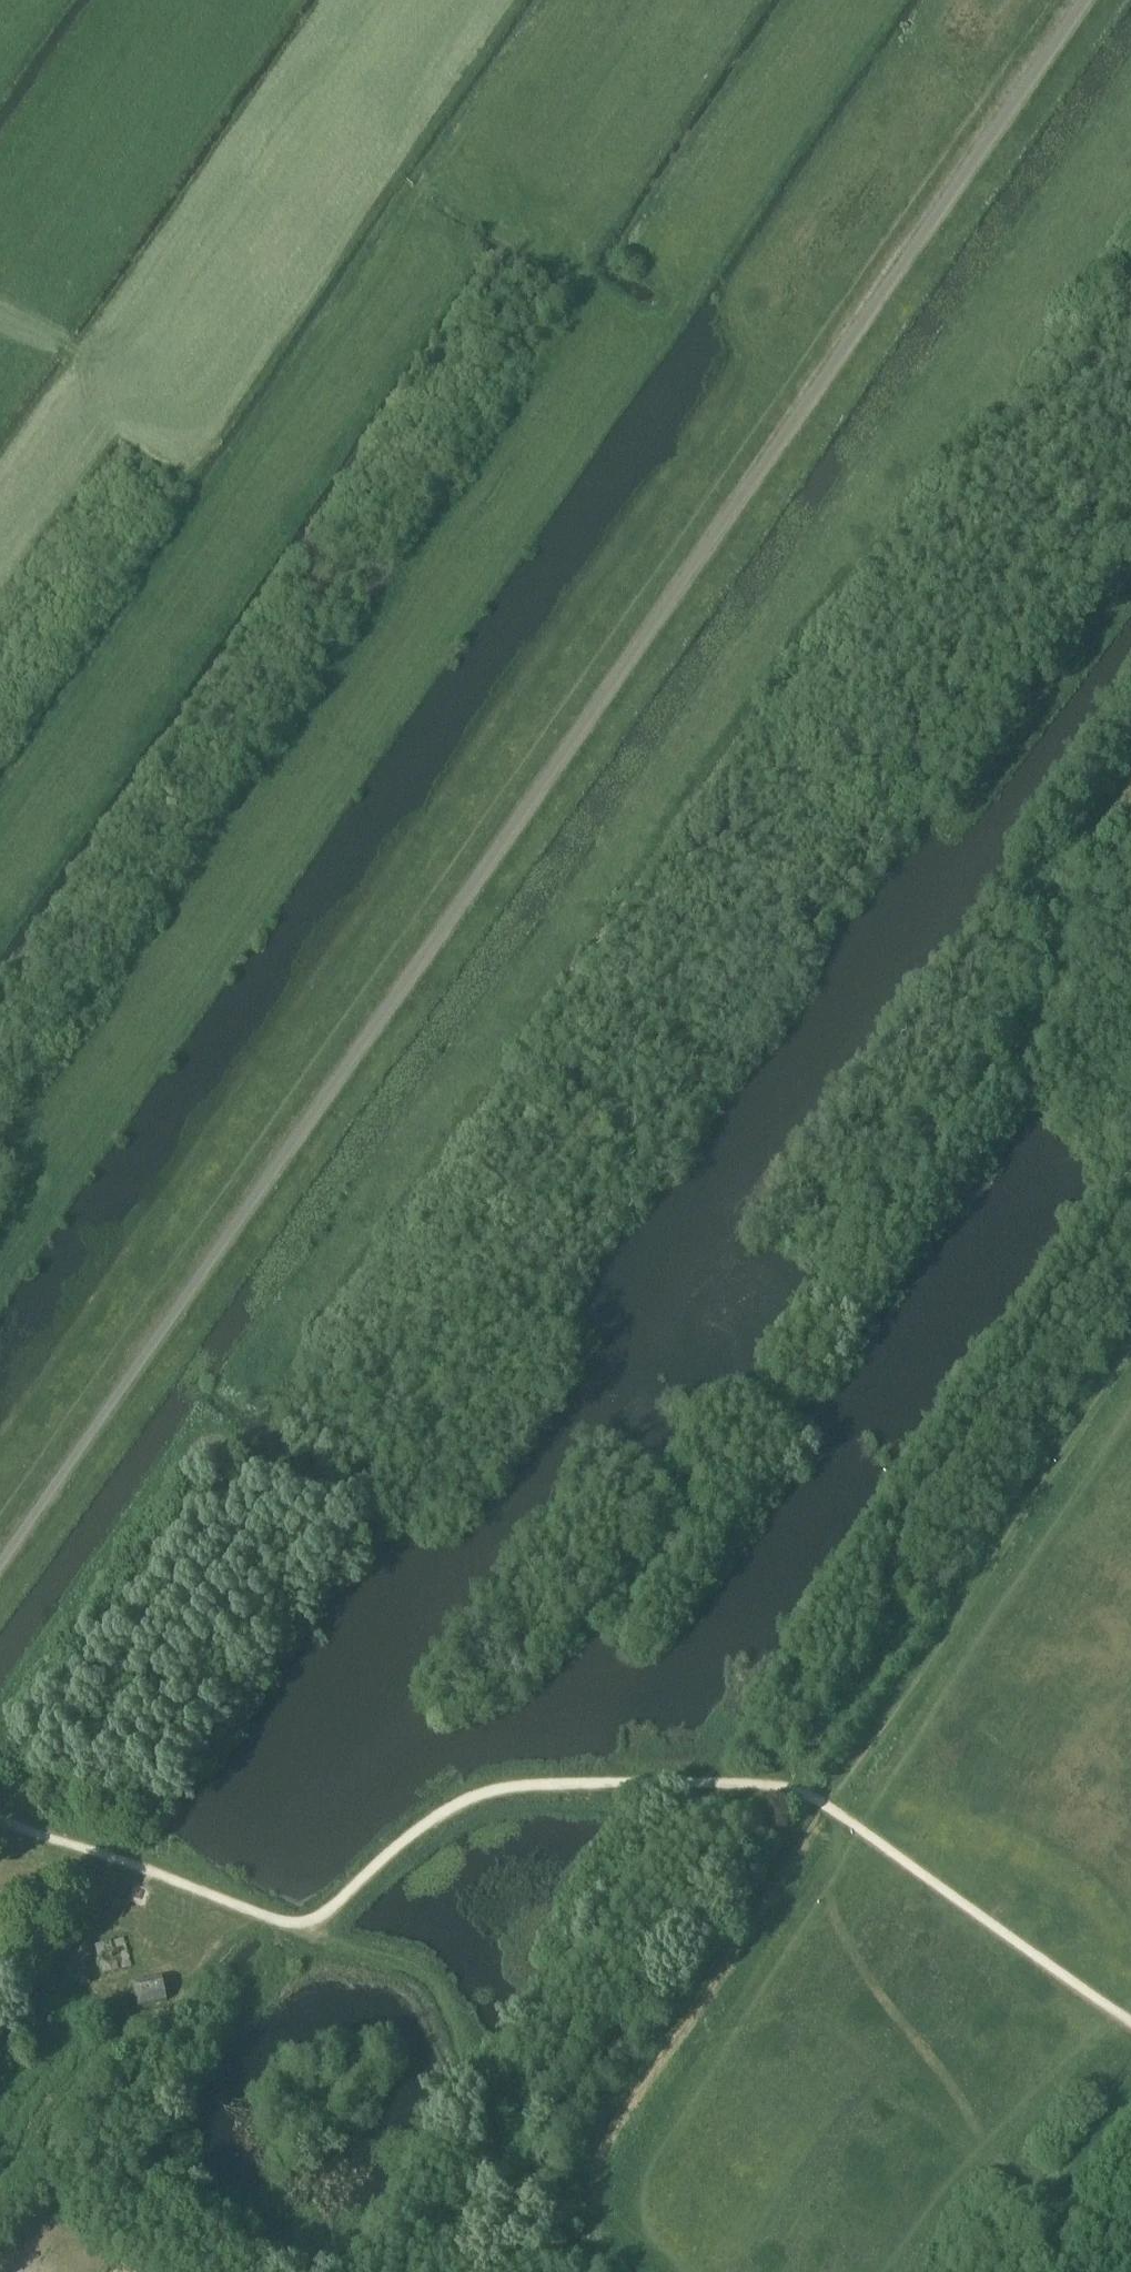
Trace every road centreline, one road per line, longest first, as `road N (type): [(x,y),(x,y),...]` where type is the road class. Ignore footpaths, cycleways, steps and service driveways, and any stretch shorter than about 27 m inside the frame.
road 1 (track): [(290,1928),(407,1972),(459,2014),(523,2180),(549,2197),(595,2197),(860,1831)]
road 2 (track): [(860,1831),(1130,1428)]

